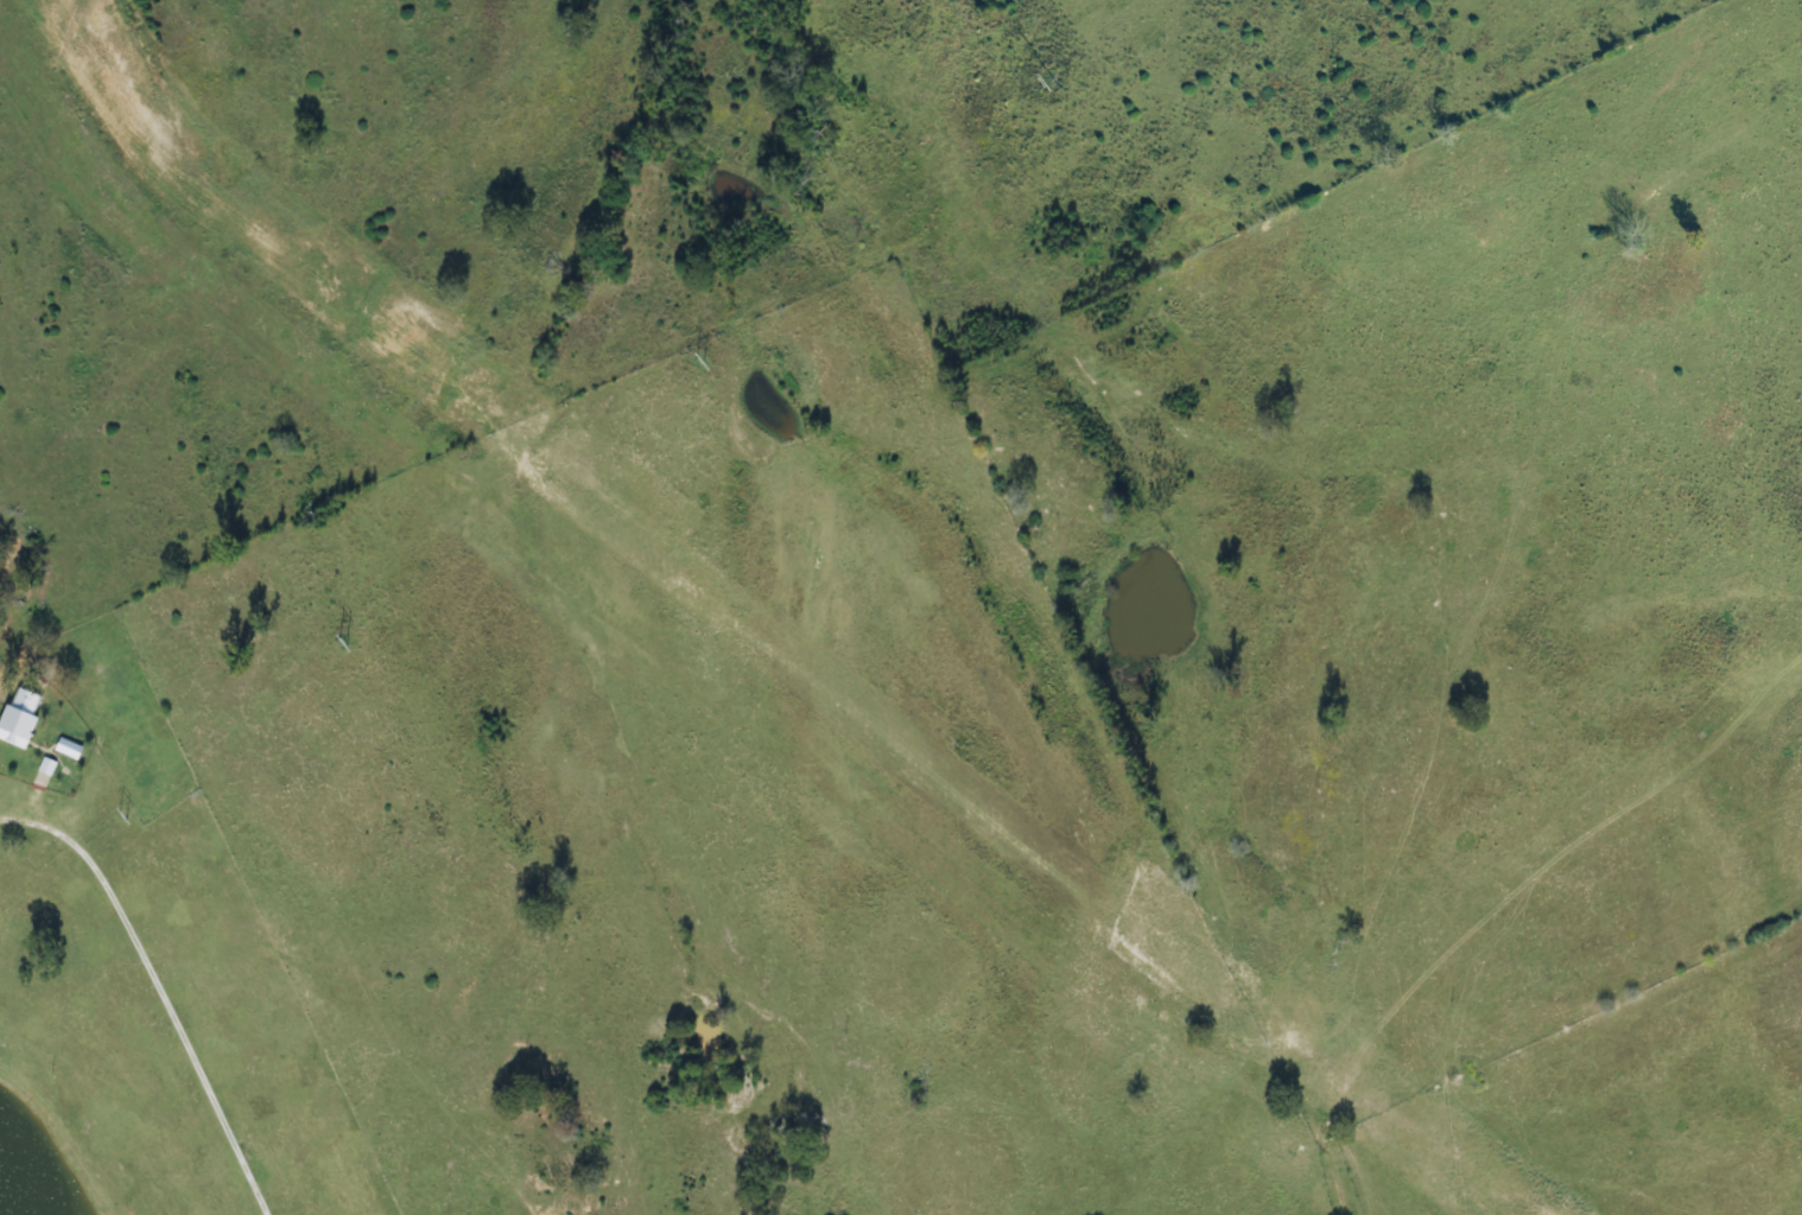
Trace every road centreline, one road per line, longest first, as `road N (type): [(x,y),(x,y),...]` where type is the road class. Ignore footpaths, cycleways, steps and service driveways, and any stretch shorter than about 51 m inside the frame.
road 1 (track): [(1335,1214),(1308,1118),(1347,1050),(1368,912),(1541,431),(1595,220),(1638,191),(1739,83),(1783,0)]

